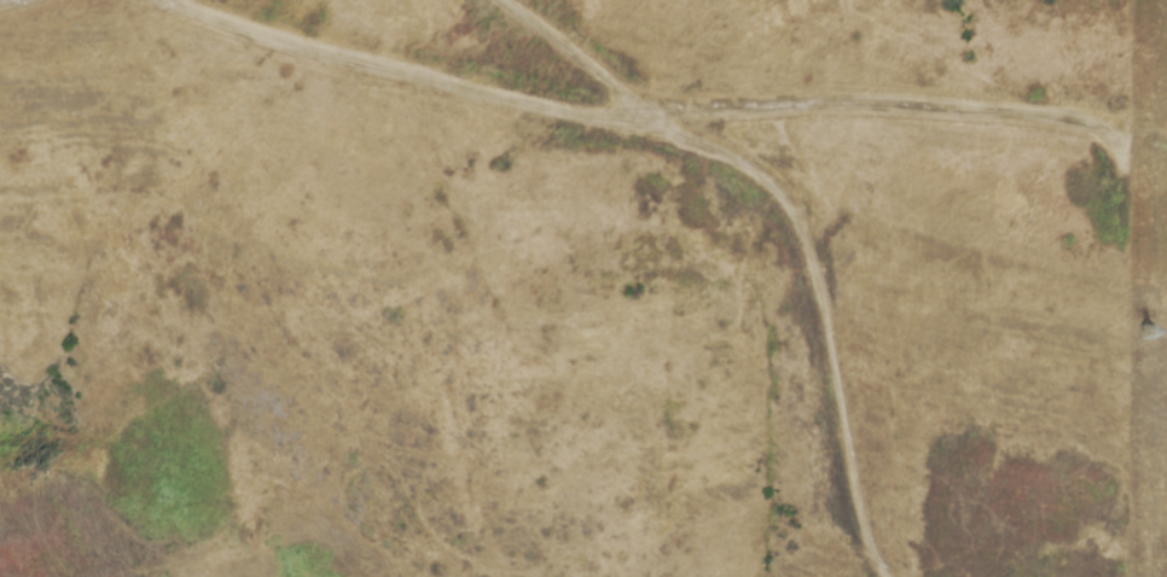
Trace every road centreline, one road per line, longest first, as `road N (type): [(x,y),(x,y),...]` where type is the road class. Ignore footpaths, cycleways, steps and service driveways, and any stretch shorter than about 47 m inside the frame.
road 1 (track): [(1166,143),(1085,120),(857,99),(597,113)]
road 2 (track): [(660,112),(685,136),(757,171),(801,220),(872,554),(892,576)]
road 3 (track): [(149,0),(539,118),(568,124),(597,113)]
road 4 (track): [(660,112),(496,0)]

